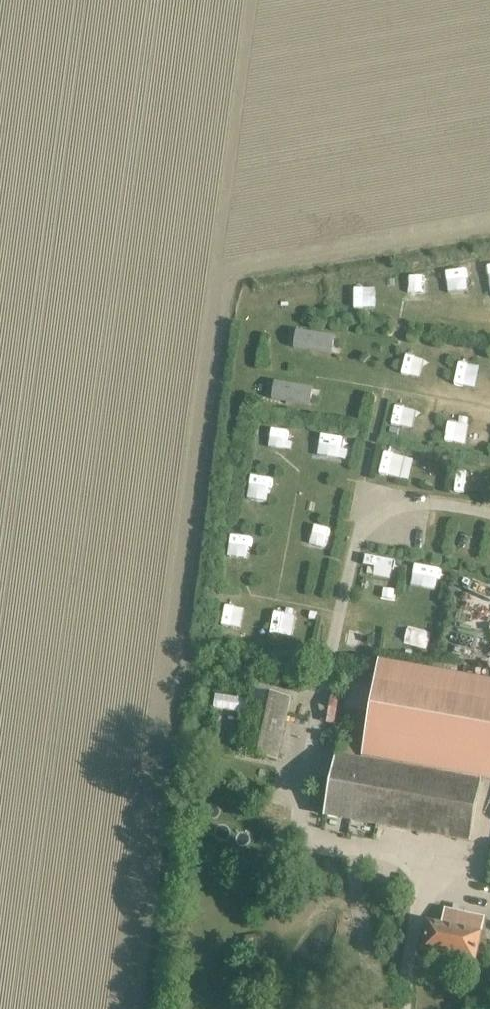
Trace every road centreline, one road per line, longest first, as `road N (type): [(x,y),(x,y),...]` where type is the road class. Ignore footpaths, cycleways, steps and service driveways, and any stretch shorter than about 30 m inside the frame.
road 1 (track): [(337,613),(278,599),(305,467),(409,501)]
road 2 (track): [(357,531),(388,385),(305,371)]
road 3 (track): [(339,604),(453,629),(485,617)]

